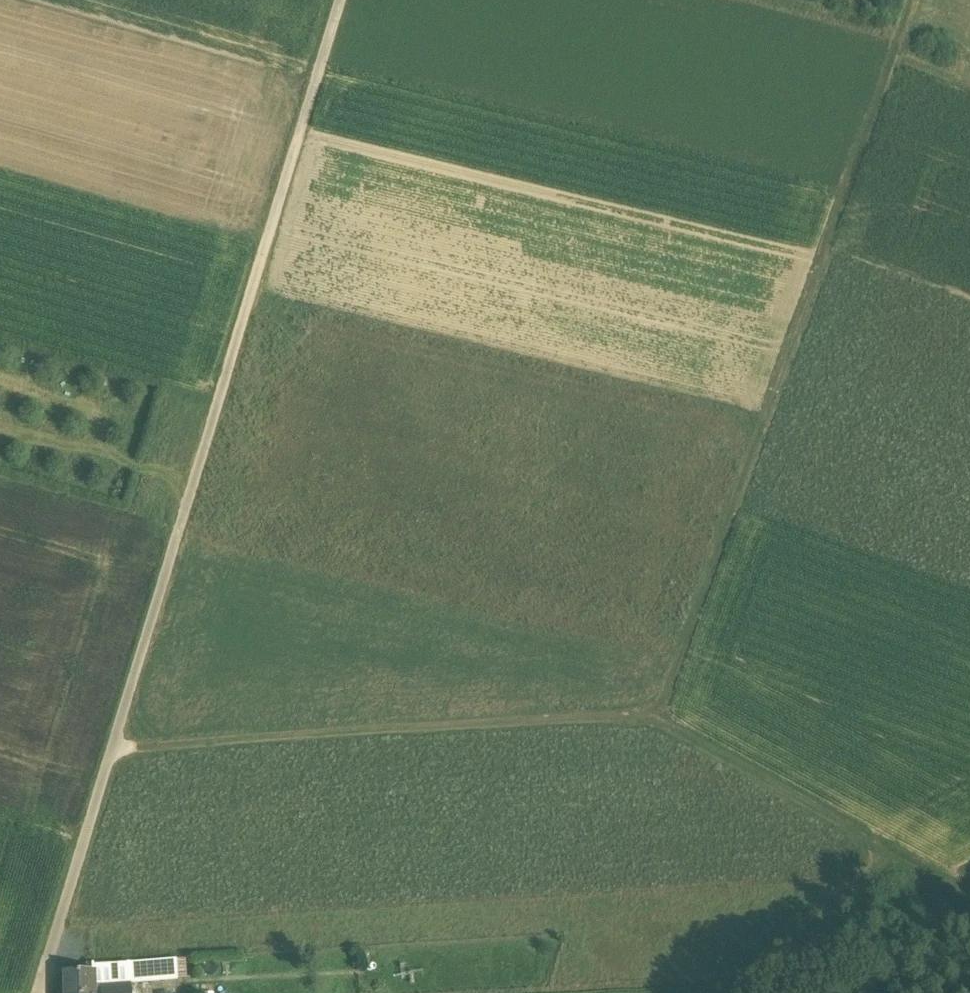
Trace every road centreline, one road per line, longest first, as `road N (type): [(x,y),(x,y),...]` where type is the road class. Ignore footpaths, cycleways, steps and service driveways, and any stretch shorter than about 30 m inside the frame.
road 1 (track): [(341,0),(49,950)]
road 2 (track): [(876,846),(670,725),(114,748)]
road 3 (track): [(670,725),(921,0)]
road 4 (track): [(969,893),(876,846),(769,992)]

